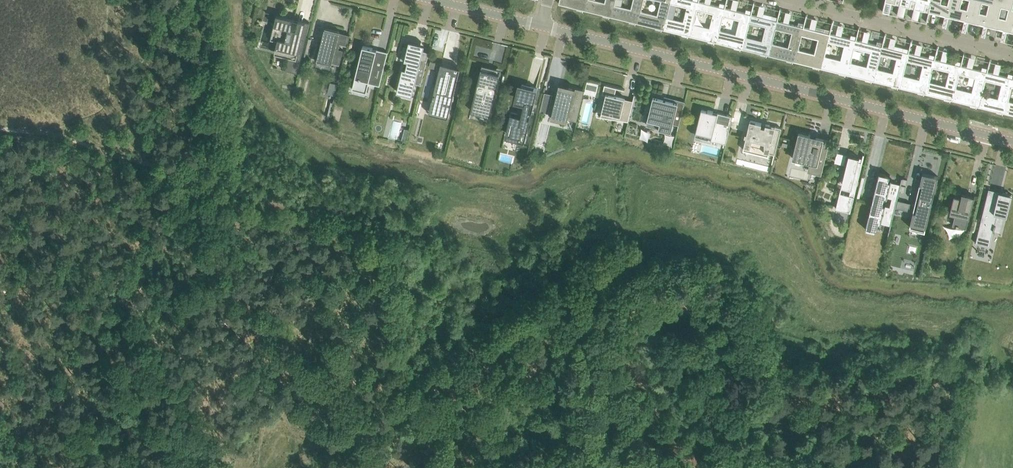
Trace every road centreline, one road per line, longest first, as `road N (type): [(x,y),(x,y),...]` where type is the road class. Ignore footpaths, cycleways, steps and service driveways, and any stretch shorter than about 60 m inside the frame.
road 1 (unclassified): [(1012,141),(542,28)]
road 2 (residential): [(1012,55),(789,0)]

